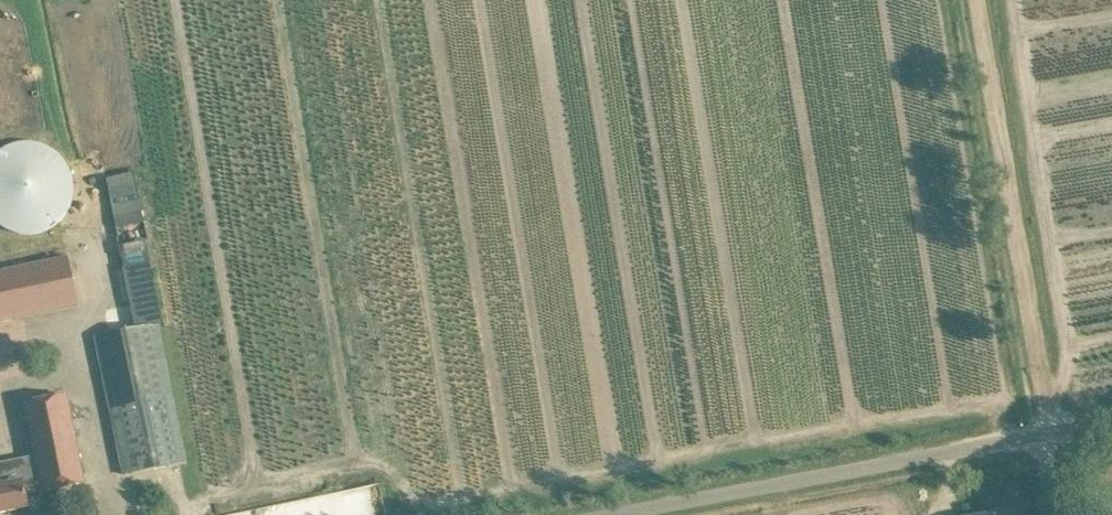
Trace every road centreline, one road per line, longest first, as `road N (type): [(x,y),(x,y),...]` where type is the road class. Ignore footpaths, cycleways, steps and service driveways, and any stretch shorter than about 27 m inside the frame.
road 1 (unclassified): [(605,514),(1111,421)]
road 2 (track): [(976,0),(1047,433)]

